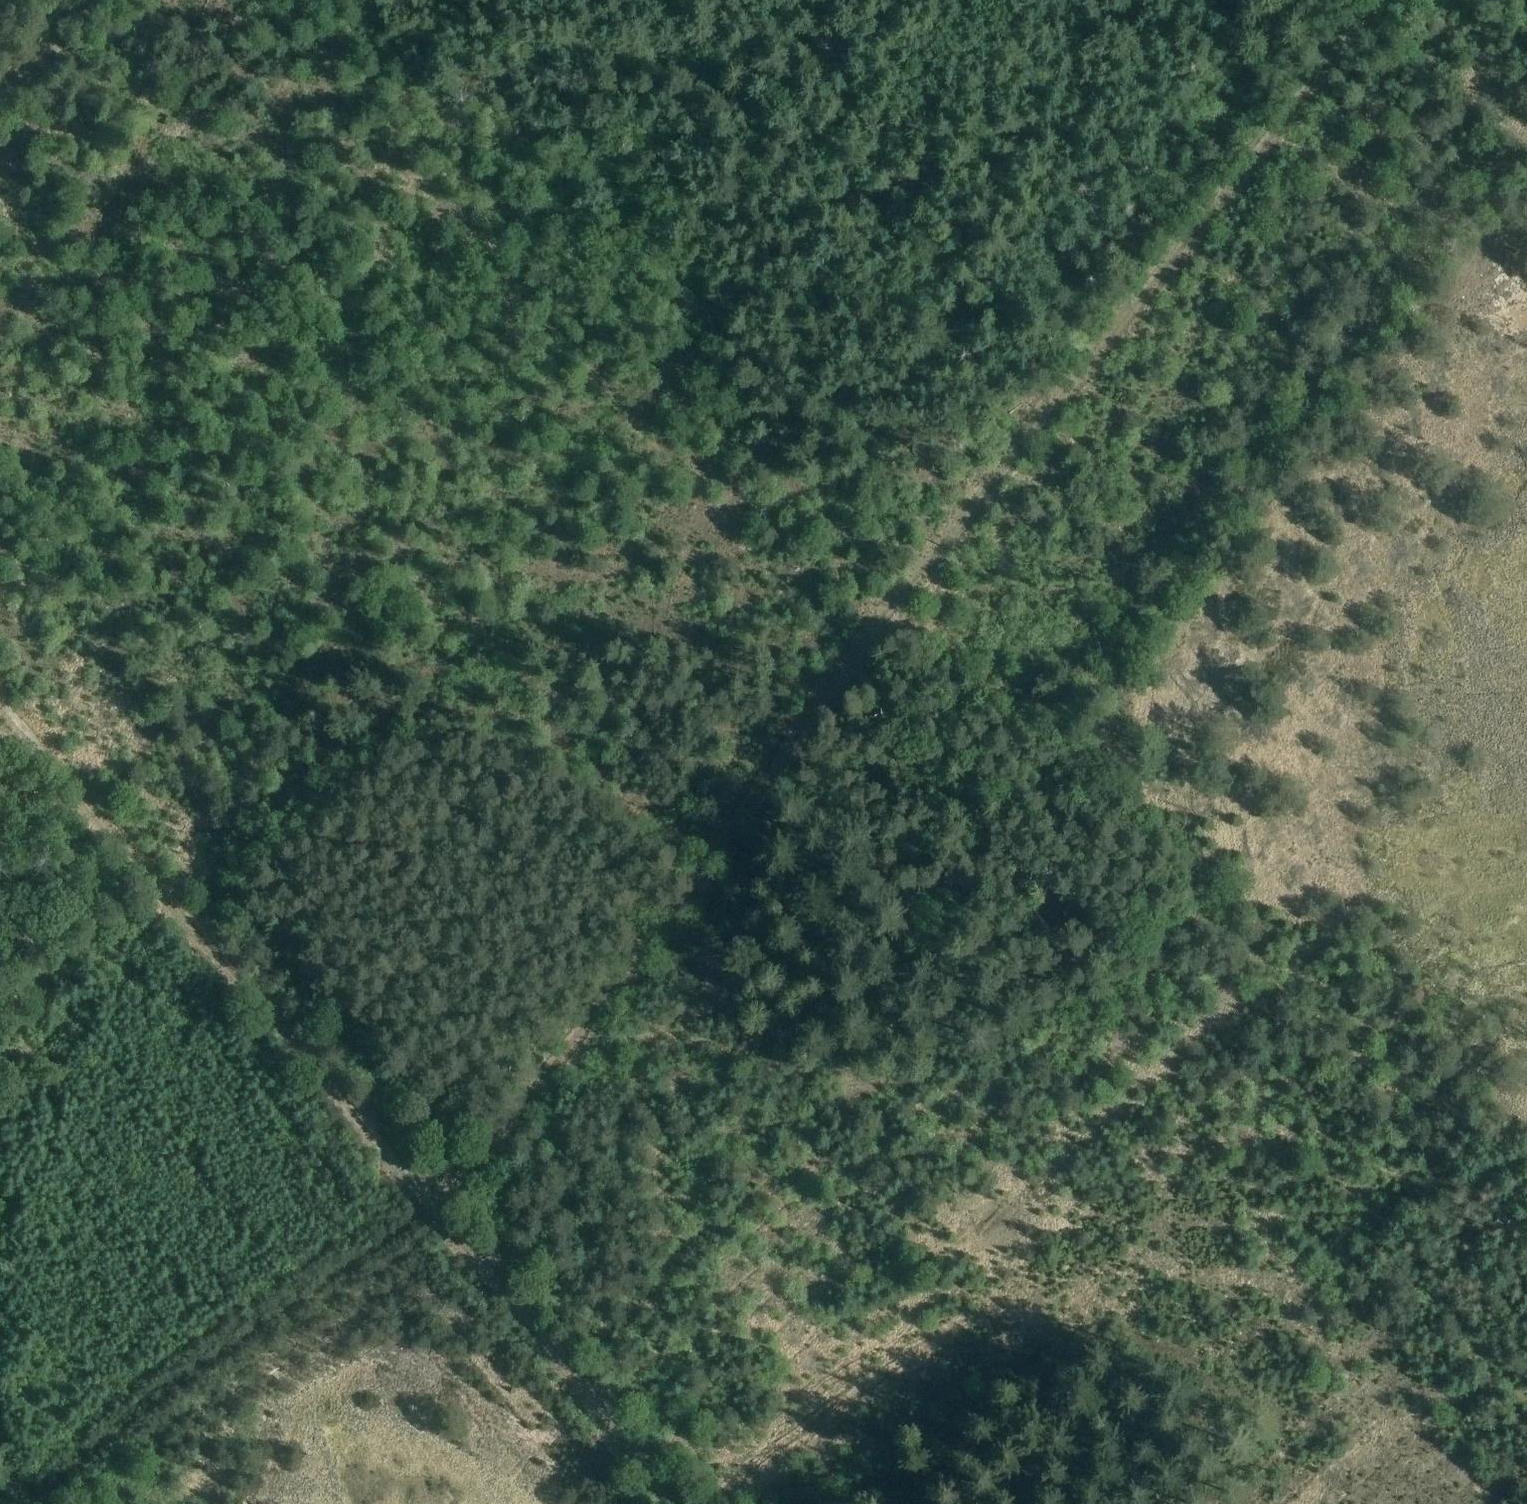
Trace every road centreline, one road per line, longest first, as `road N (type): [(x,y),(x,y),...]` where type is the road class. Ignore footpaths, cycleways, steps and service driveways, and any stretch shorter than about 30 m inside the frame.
road 1 (track): [(4,707),(432,1204)]
road 2 (track): [(690,1503),(432,1204)]
road 3 (track): [(88,0),(0,85)]

